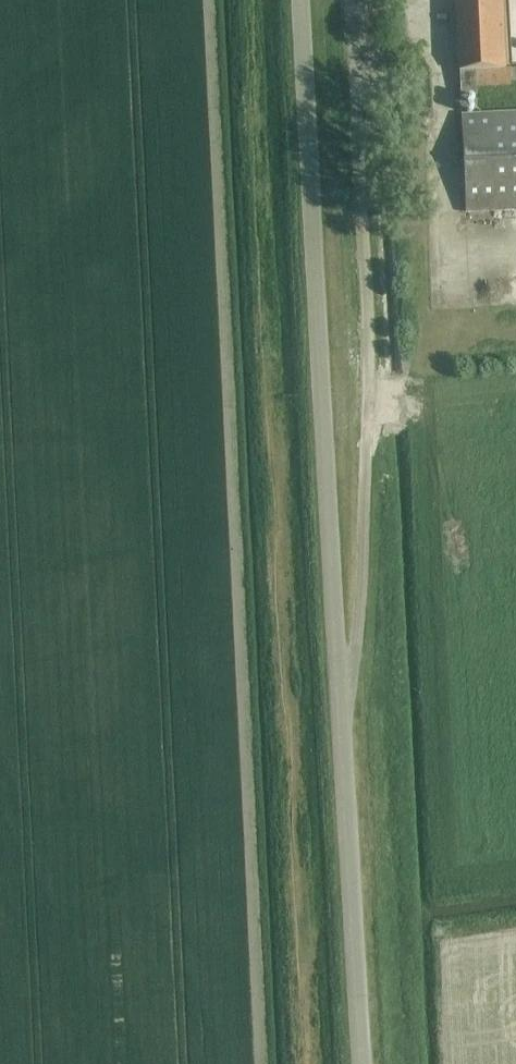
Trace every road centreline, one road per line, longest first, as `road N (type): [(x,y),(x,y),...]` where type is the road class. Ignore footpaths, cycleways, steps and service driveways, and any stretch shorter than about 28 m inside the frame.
road 1 (residential): [(338,691),(354,662),(369,357),(349,0)]
road 2 (unclassified): [(300,0),(338,691)]
road 3 (unclassified): [(338,691),(362,1063)]

